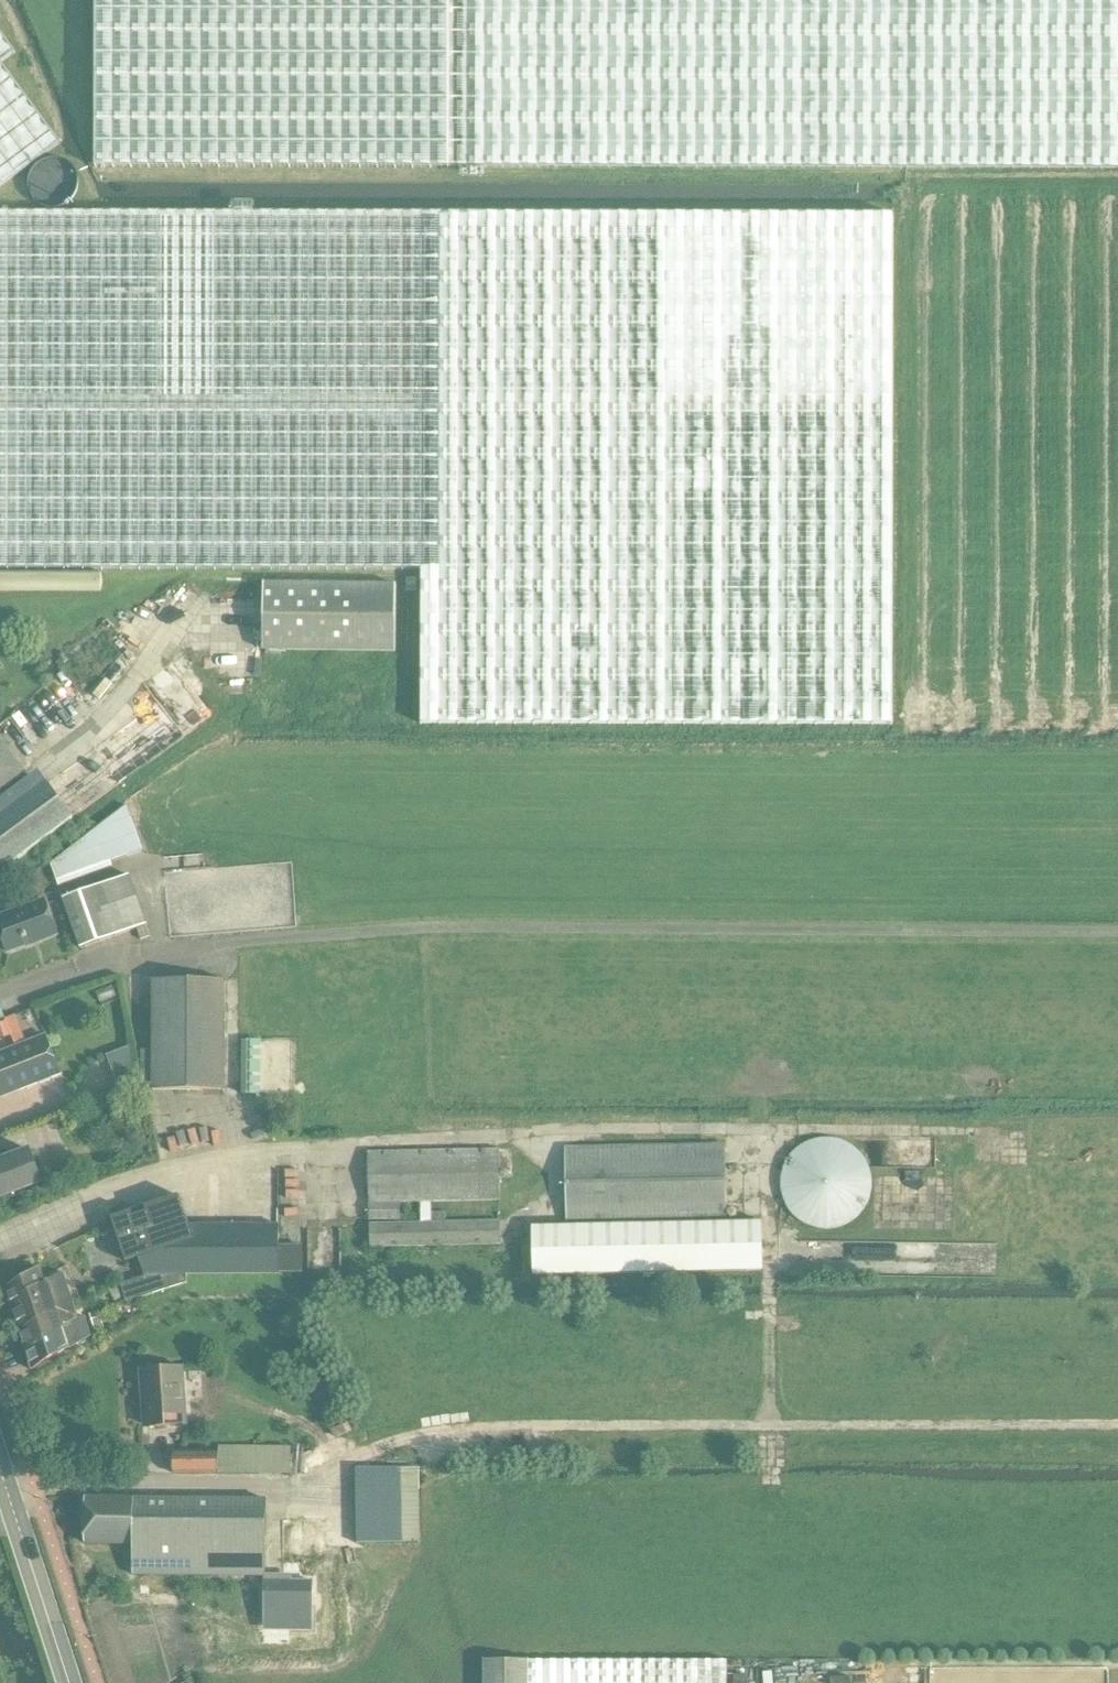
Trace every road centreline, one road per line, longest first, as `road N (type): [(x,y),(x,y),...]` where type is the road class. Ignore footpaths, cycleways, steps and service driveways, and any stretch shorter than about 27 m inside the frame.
road 1 (track): [(320,1478),(356,1457),(443,1432),(1117,1430)]
road 2 (tertiary): [(0,1474),(70,1682)]

